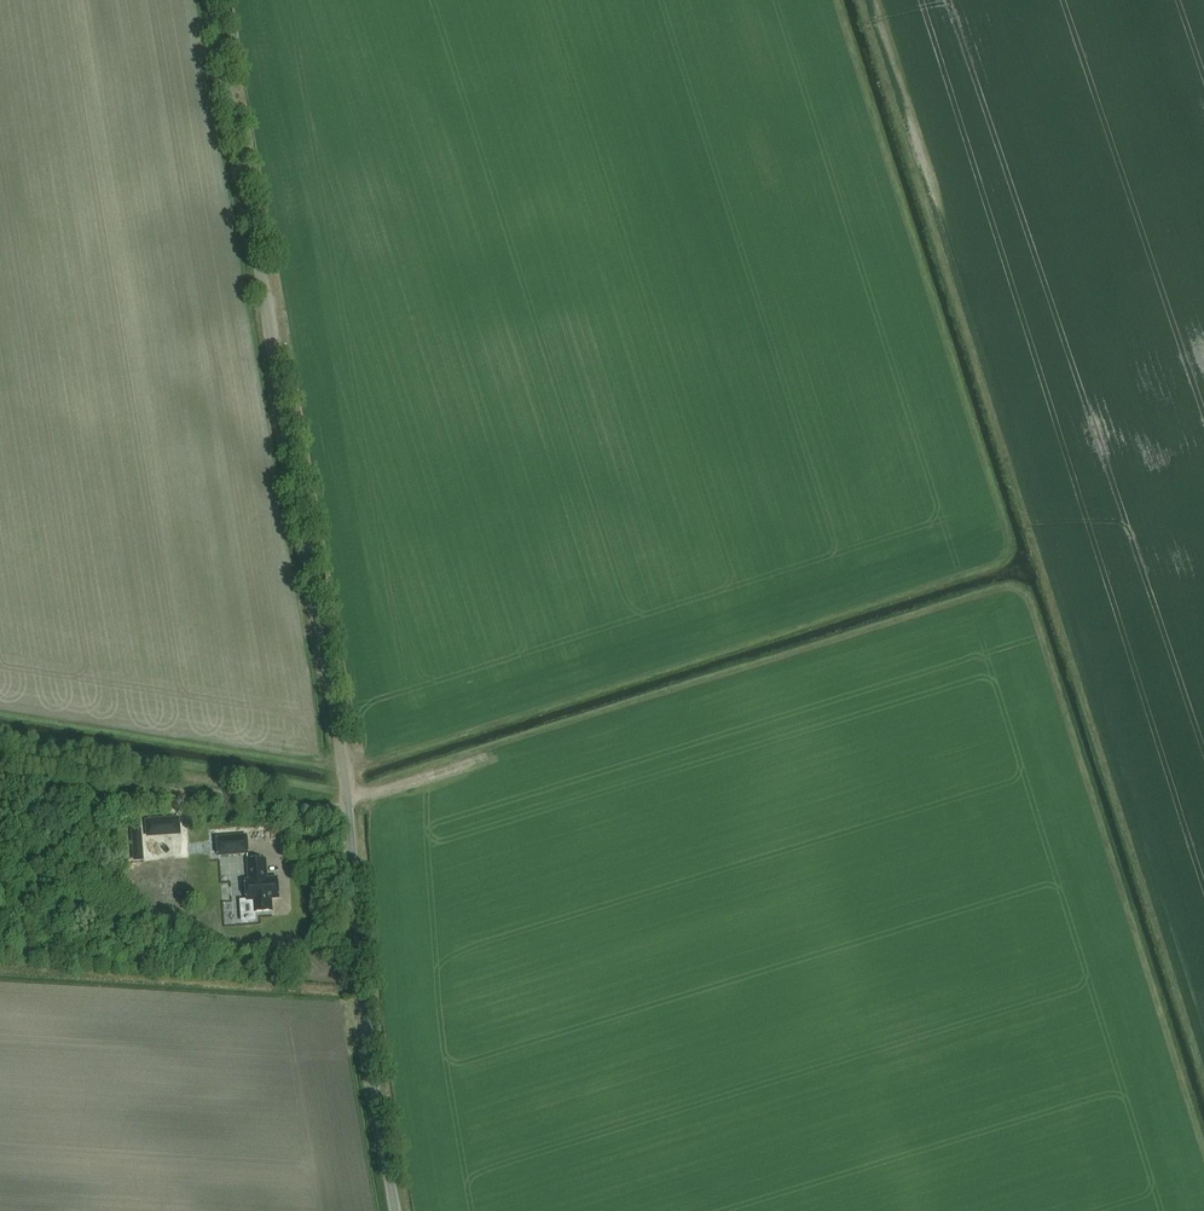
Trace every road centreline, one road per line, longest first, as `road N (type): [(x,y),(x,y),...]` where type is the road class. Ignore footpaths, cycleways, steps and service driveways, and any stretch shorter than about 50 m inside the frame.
road 1 (residential): [(396,1210),(364,986),(352,811),(219,0)]

